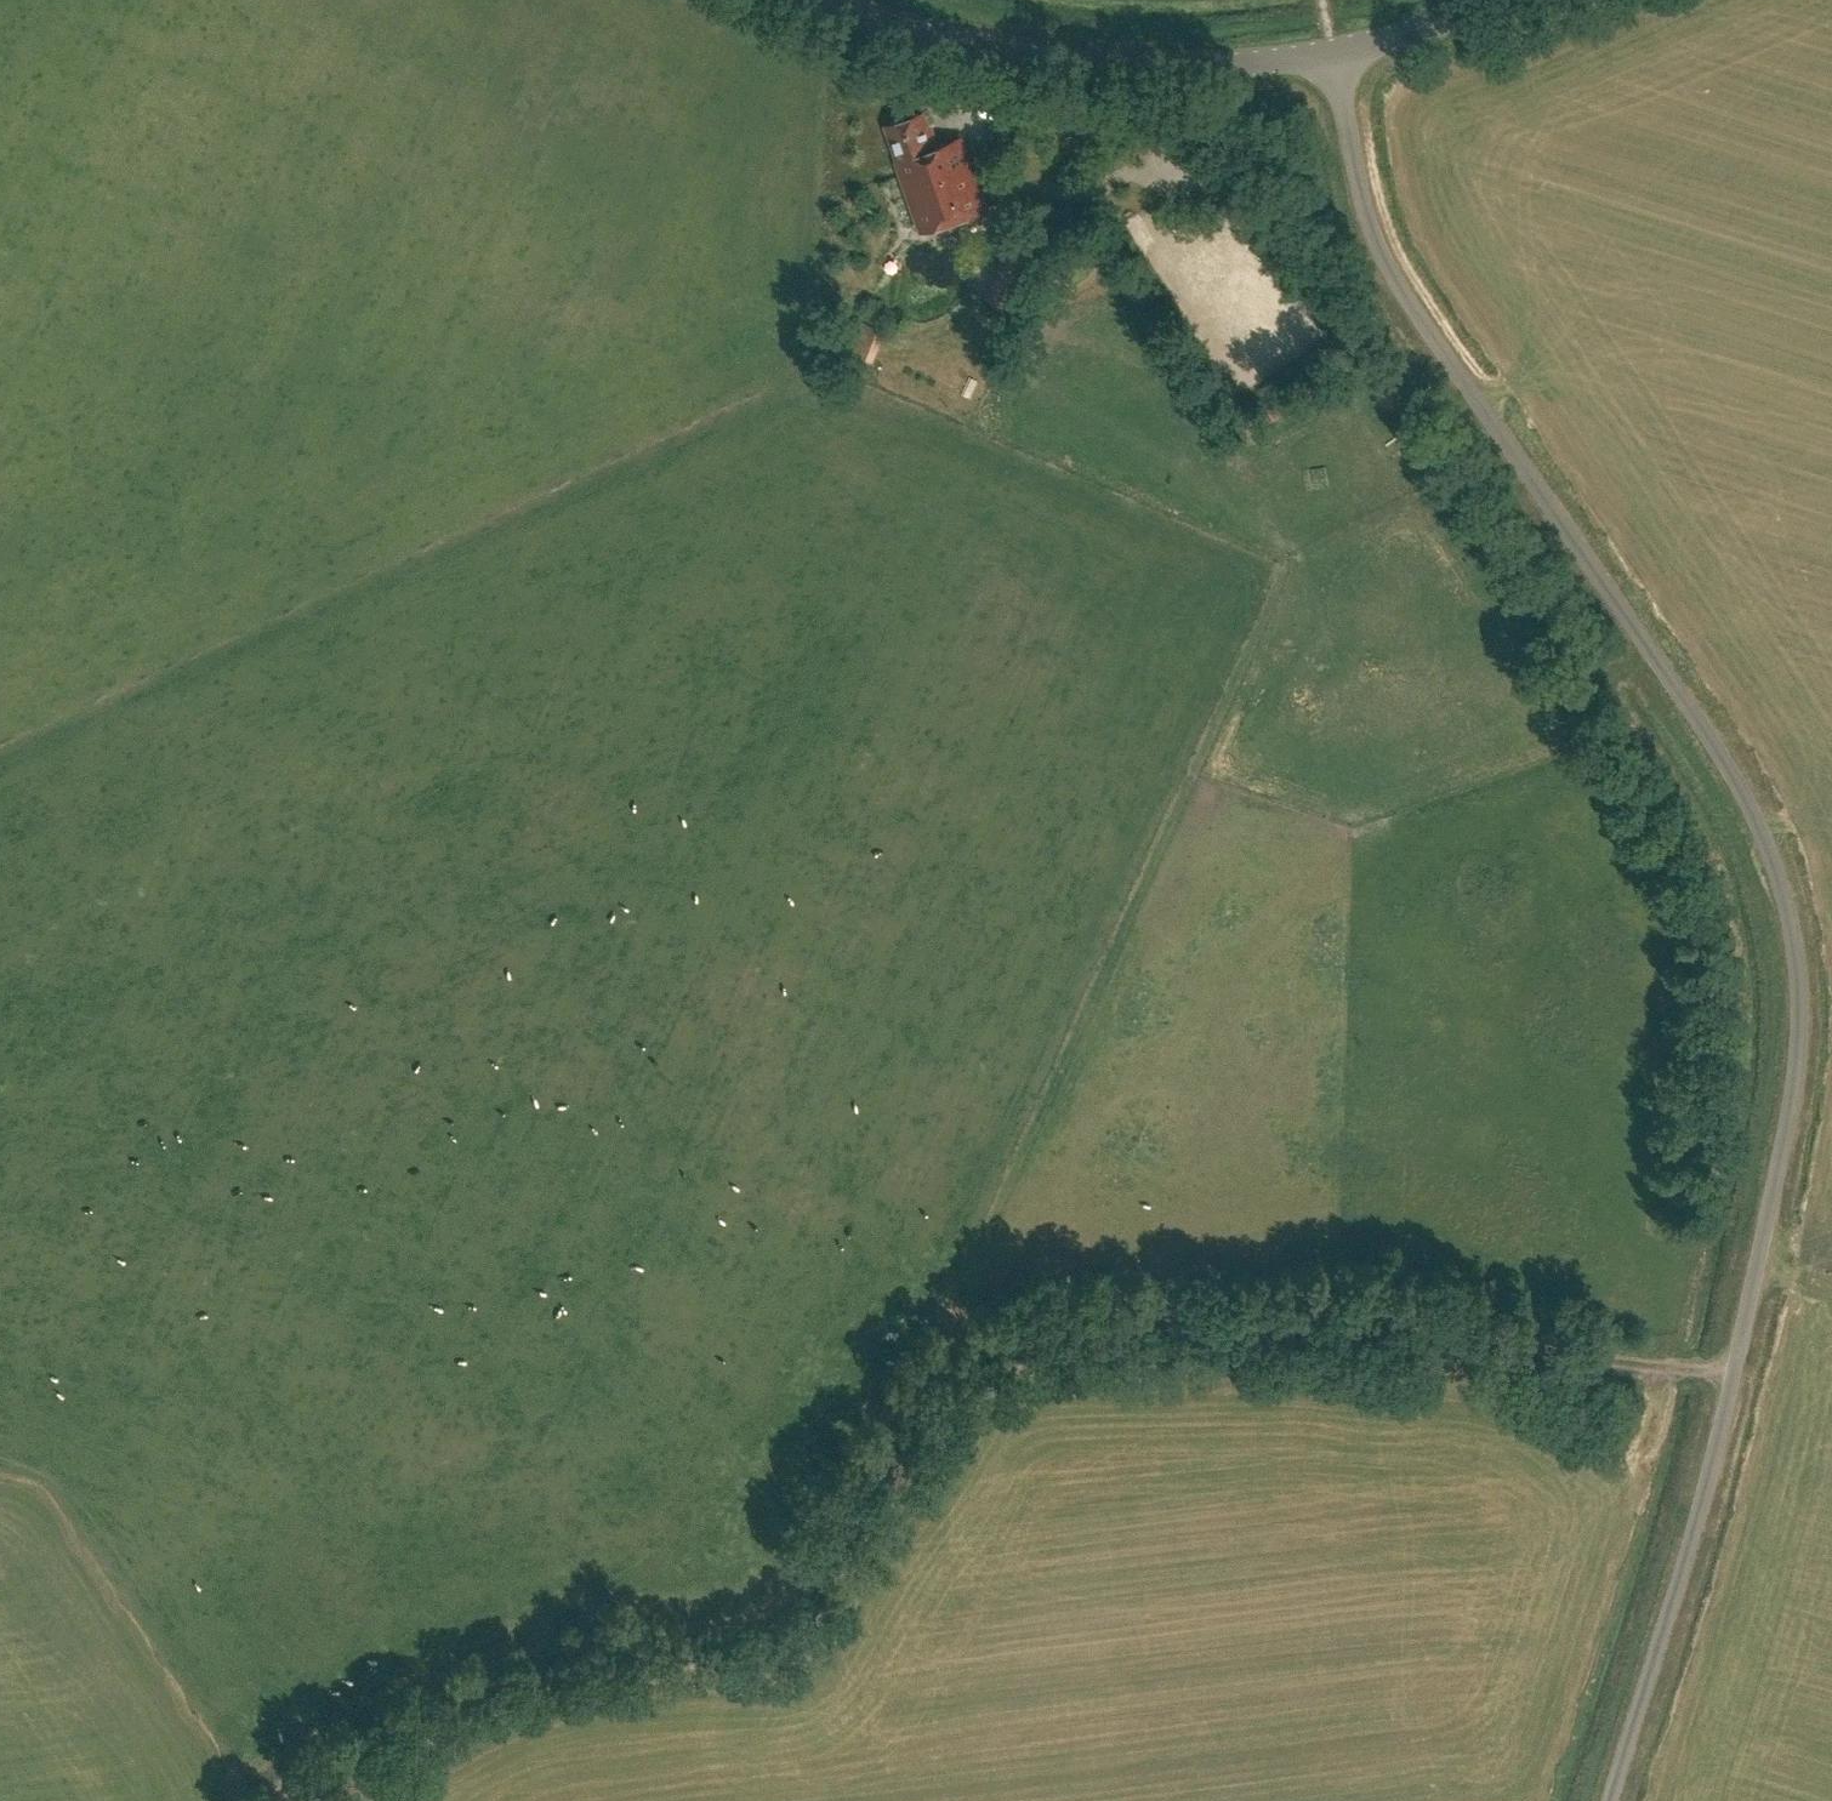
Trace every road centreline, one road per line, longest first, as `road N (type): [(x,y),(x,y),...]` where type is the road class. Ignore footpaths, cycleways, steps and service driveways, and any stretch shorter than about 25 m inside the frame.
road 1 (unclassified): [(1608,1800),(1712,1466),(1790,1098),(1796,968),(1748,803),(1383,259),(1333,56)]
road 2 (track): [(1732,1368),(1544,1350),(1353,1305),(1057,1307),(965,1332),(790,1603),(763,1622),(560,1631),(340,1732),(257,1789),(257,1800)]
road 3 (tertiary): [(1333,56),(1167,66),(1029,58),(818,0)]
road 4 (tertiary): [(1491,0),(1333,56)]

